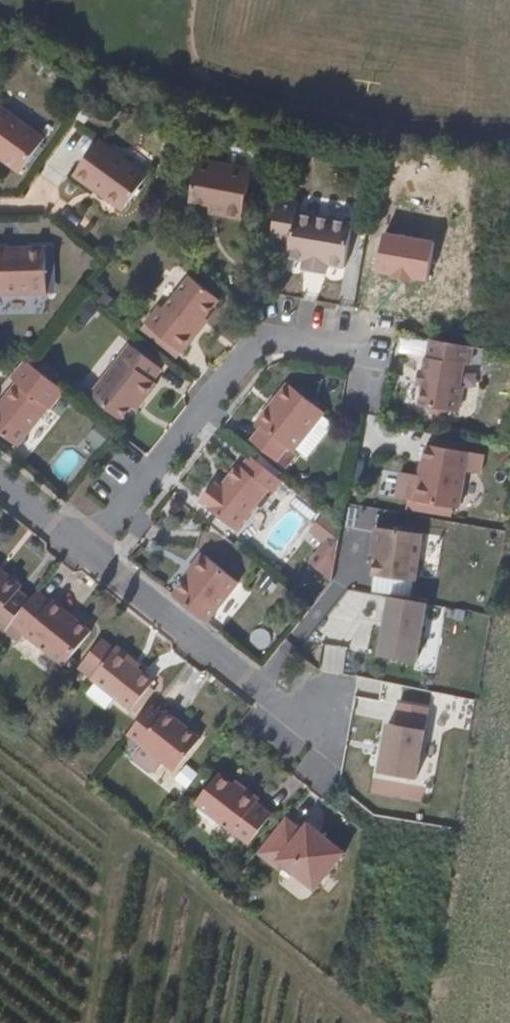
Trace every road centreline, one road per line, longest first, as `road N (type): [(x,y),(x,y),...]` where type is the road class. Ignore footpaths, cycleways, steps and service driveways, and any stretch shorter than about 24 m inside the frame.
road 1 (residential): [(0,476),(313,728)]

